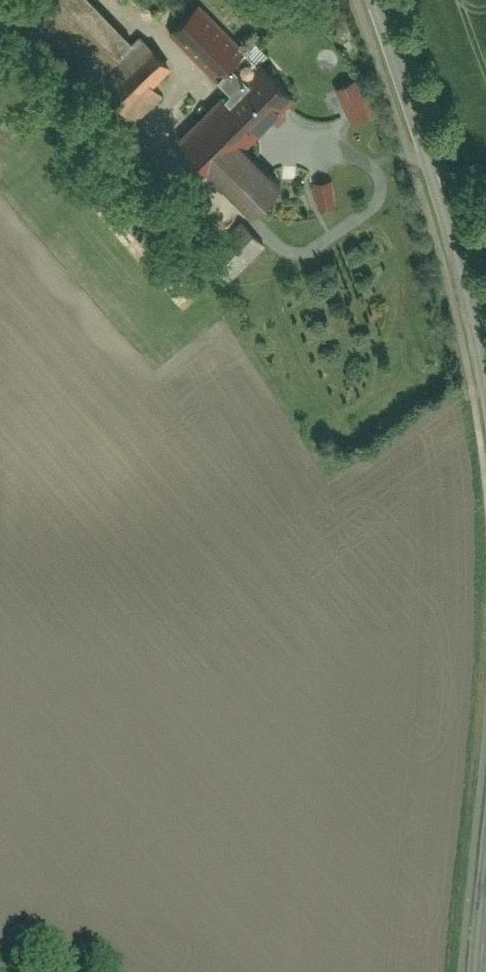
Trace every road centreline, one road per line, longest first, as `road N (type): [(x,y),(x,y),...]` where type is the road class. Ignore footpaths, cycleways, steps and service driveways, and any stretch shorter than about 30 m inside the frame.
road 1 (tertiary): [(485,355),(379,0)]

